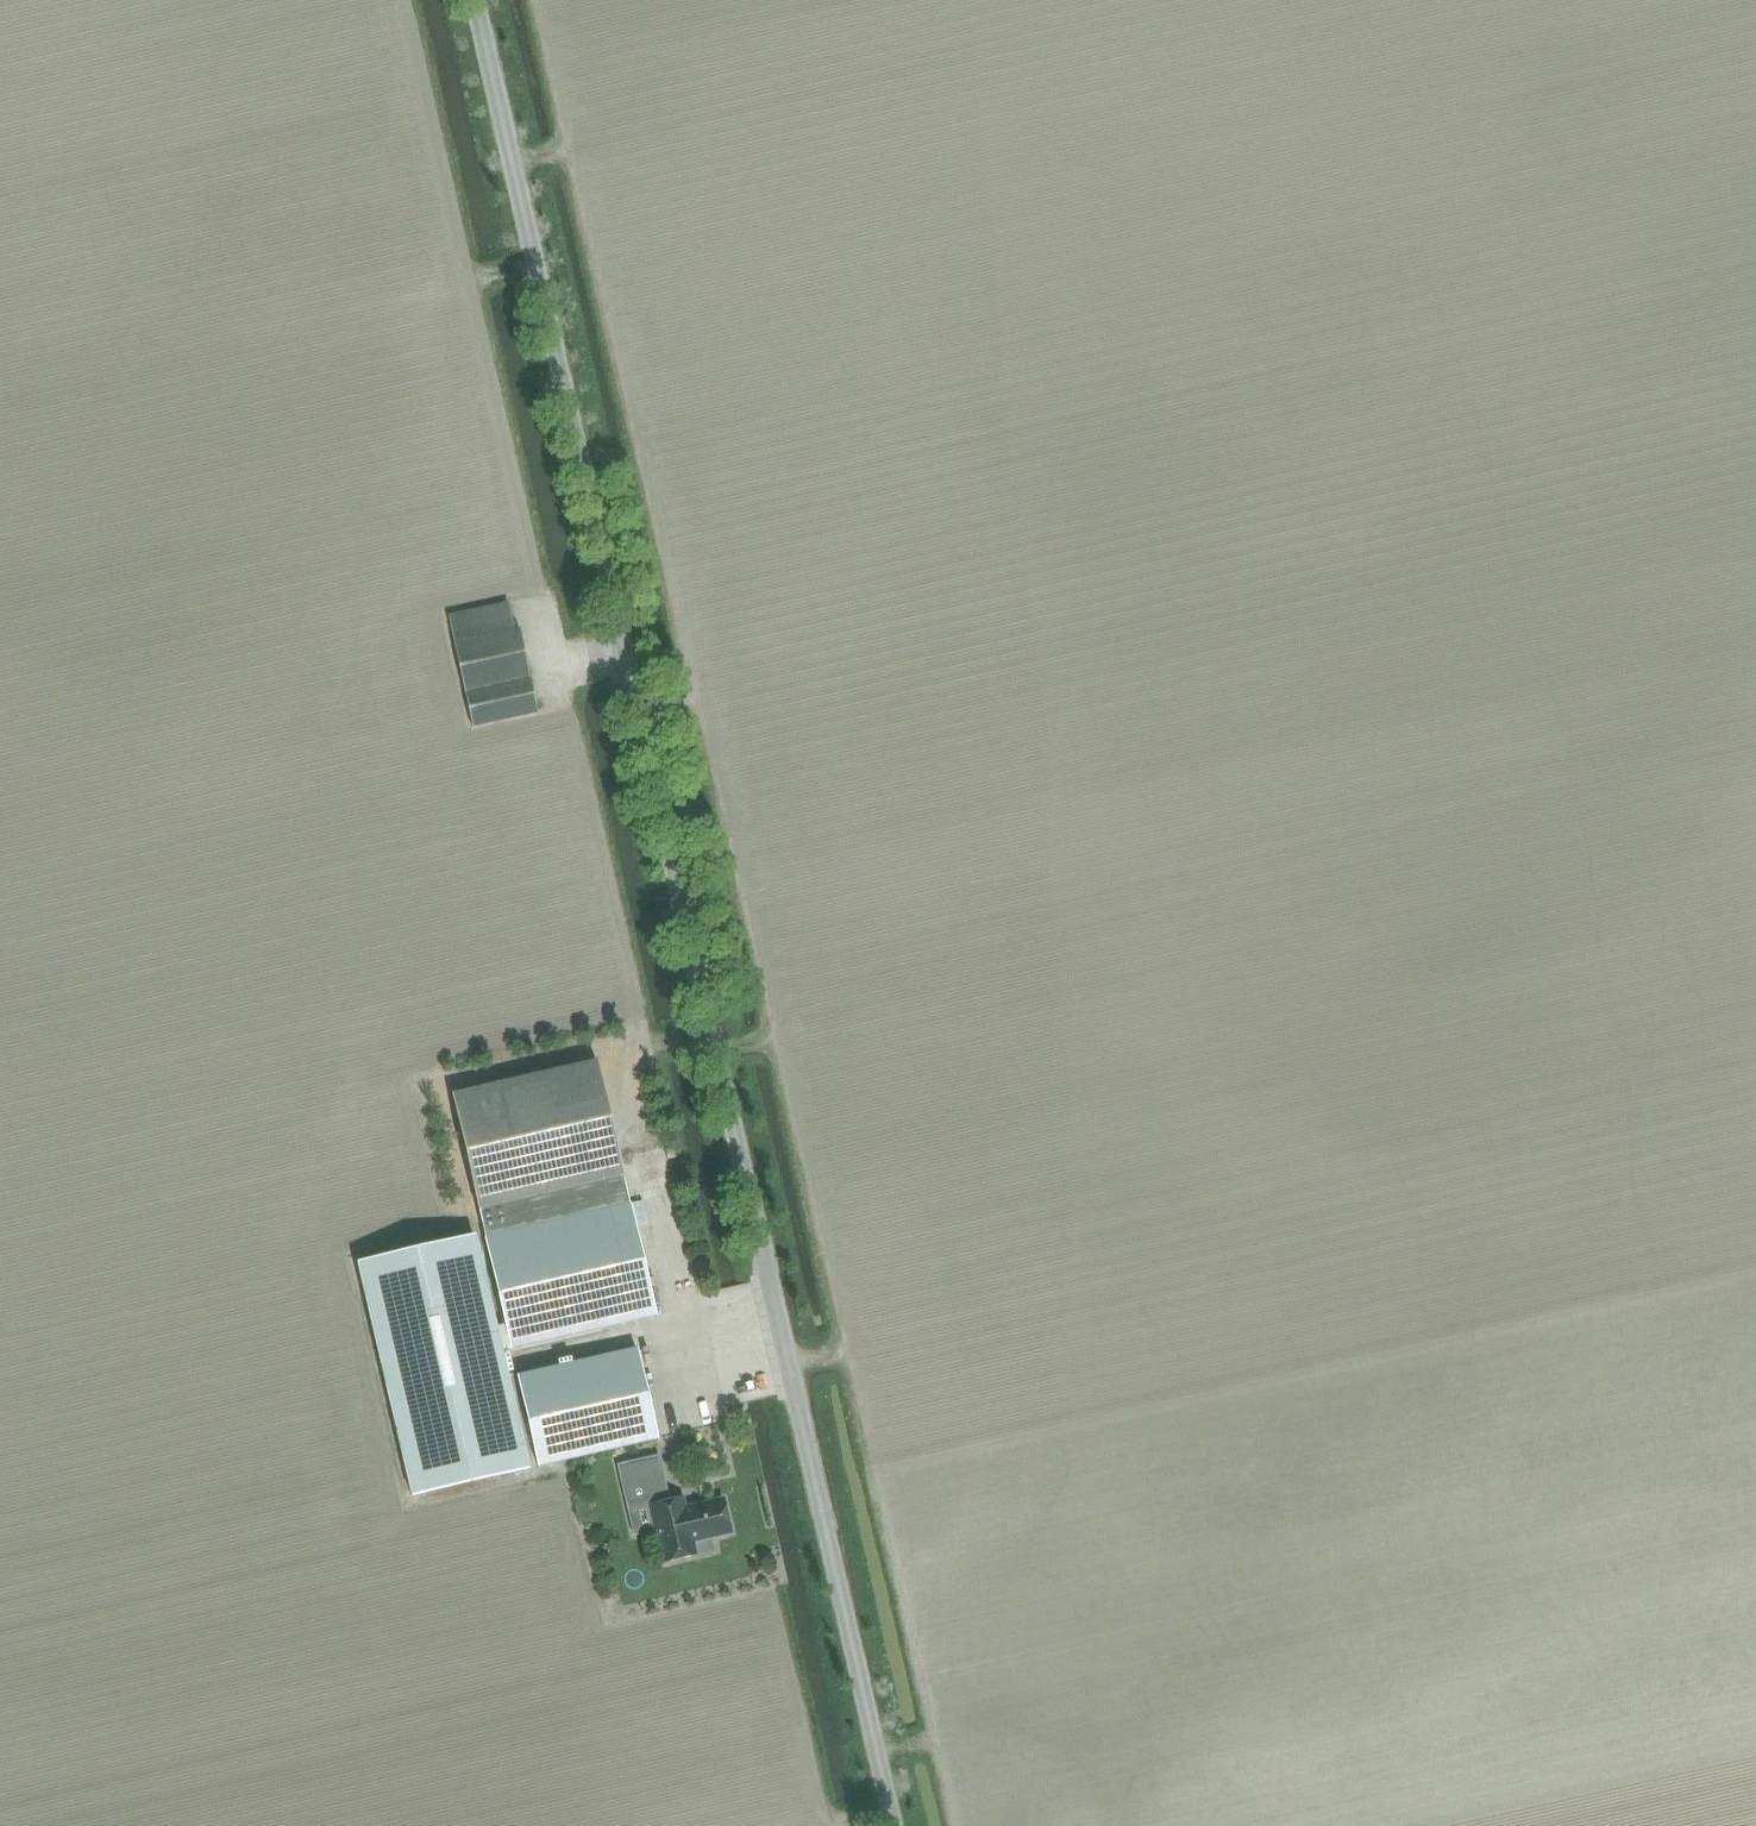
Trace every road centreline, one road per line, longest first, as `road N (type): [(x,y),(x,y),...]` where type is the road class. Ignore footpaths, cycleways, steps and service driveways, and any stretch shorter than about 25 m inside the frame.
road 1 (unclassified): [(898,1825),(477,0)]

